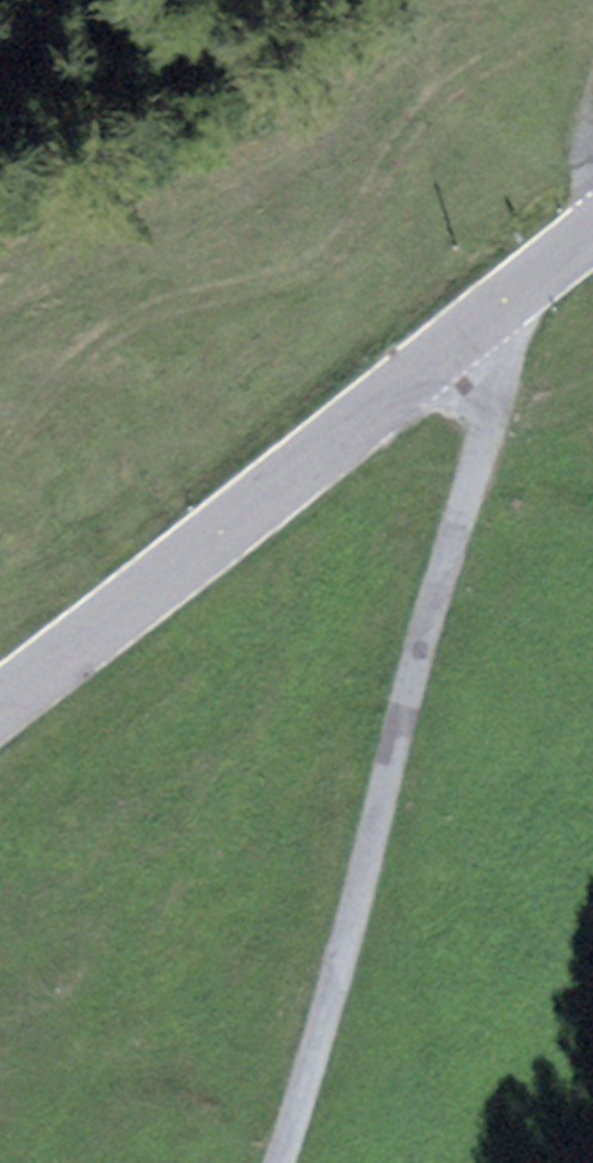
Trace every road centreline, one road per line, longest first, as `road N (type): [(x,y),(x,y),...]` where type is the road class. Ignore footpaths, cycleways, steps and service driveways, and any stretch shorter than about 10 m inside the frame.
road 1 (track): [(499,308),(505,359),(357,911),(277,1162)]
road 2 (tertiary): [(592,232),(0,707)]

